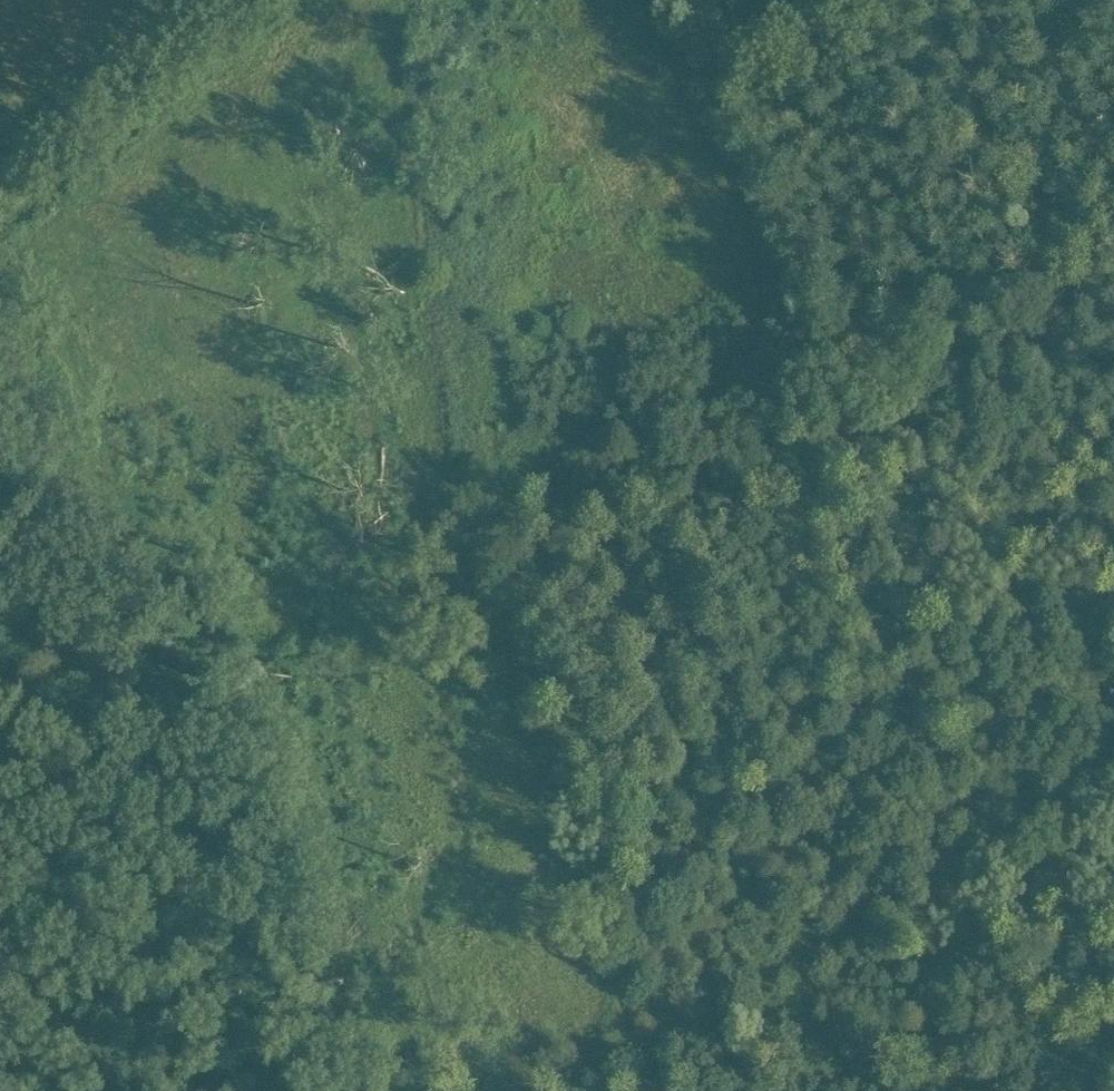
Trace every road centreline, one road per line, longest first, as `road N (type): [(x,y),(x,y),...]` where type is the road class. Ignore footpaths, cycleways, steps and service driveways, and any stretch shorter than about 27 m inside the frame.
road 1 (track): [(276,0),(0,224)]

